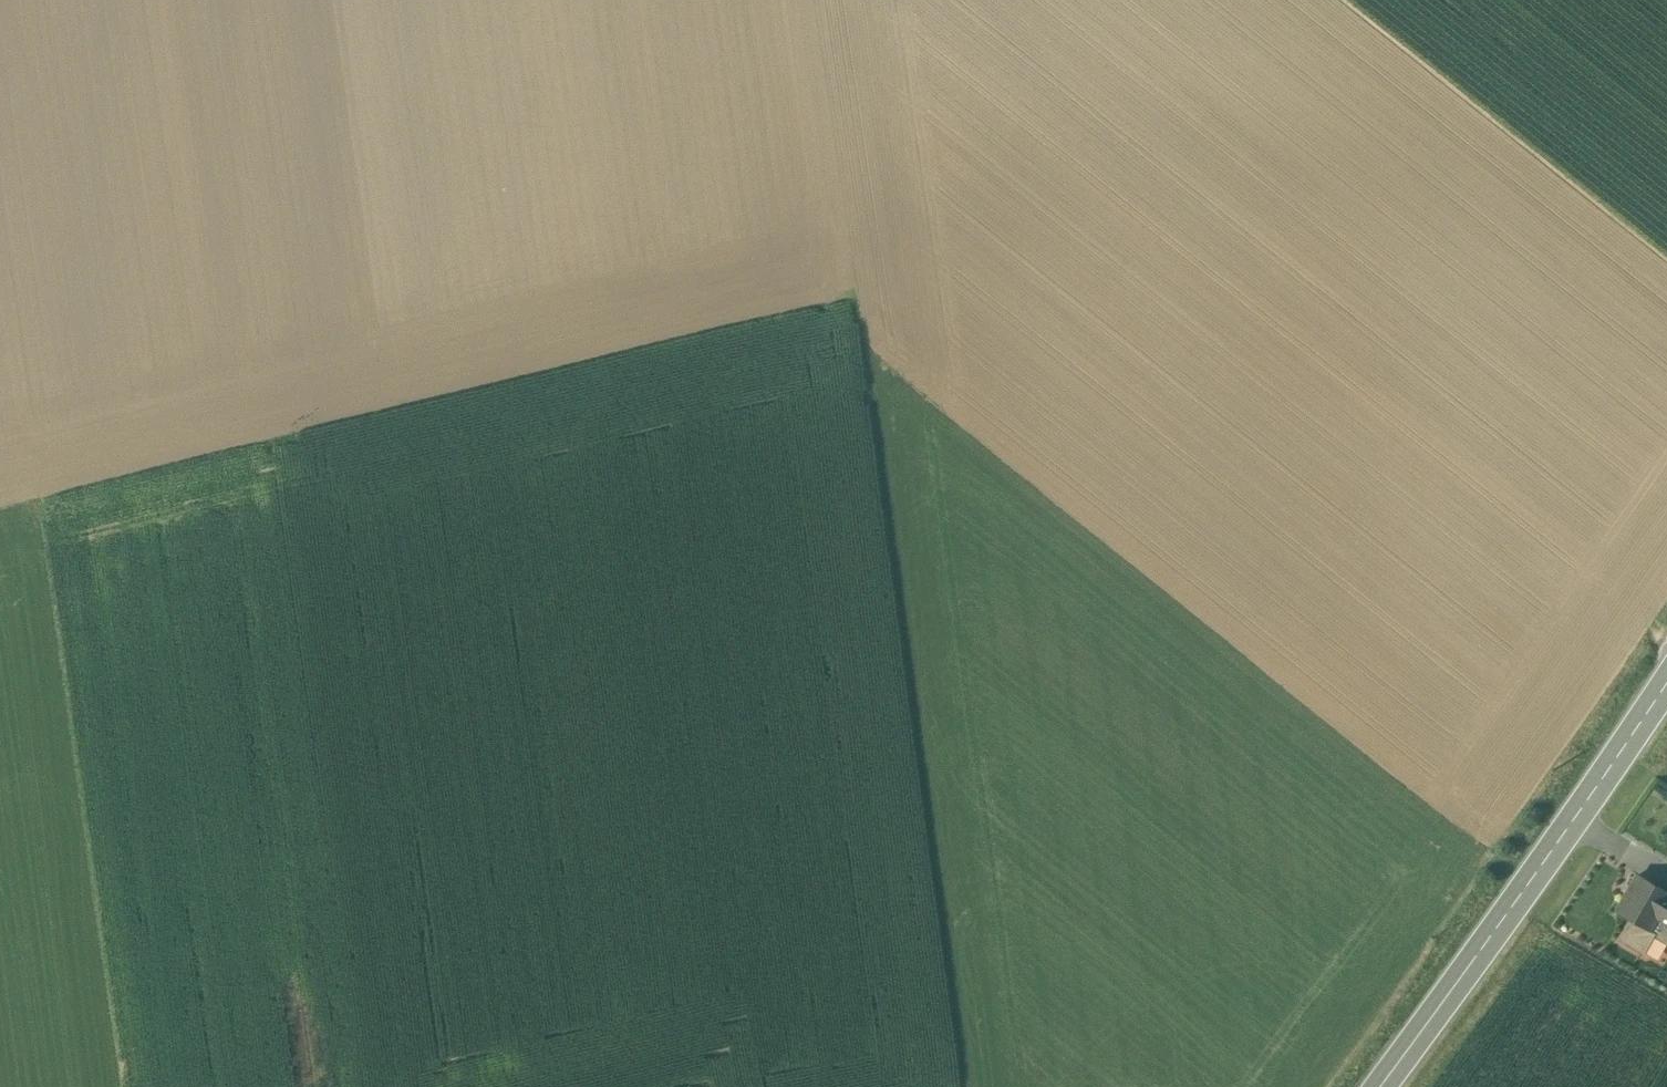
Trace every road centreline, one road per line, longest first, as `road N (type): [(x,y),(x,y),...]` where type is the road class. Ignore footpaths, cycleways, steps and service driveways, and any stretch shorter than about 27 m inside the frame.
road 1 (secondary): [(1666,681),(1378,1086)]

